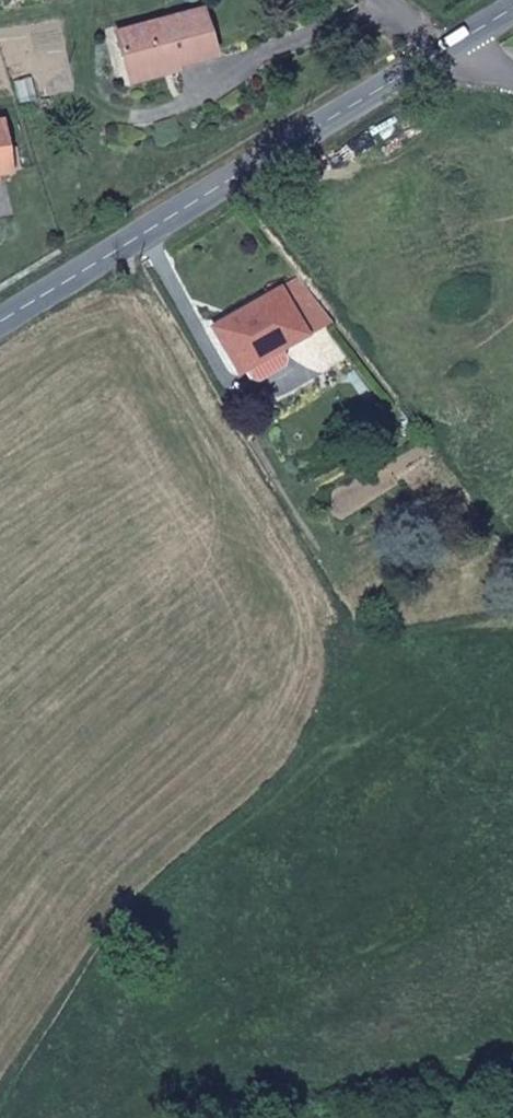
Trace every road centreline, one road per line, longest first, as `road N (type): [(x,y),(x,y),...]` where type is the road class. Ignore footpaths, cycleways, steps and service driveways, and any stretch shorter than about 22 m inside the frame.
road 1 (secondary): [(0,325),(446,53)]
road 2 (track): [(360,1117),(451,1114),(512,1100)]

